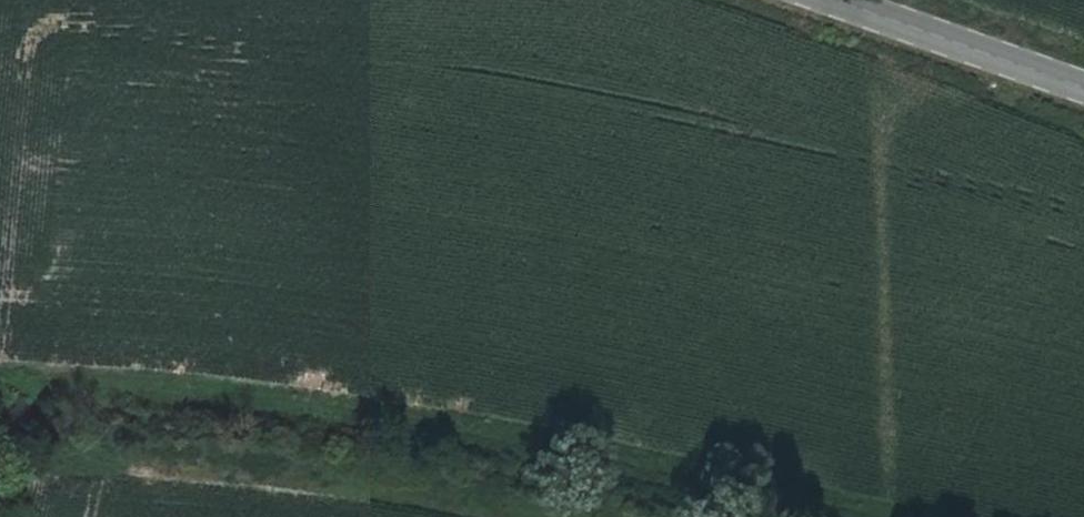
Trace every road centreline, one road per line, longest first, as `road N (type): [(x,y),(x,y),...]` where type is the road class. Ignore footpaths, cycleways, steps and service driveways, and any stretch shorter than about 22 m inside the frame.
road 1 (secondary): [(842,0),(1083,85)]

